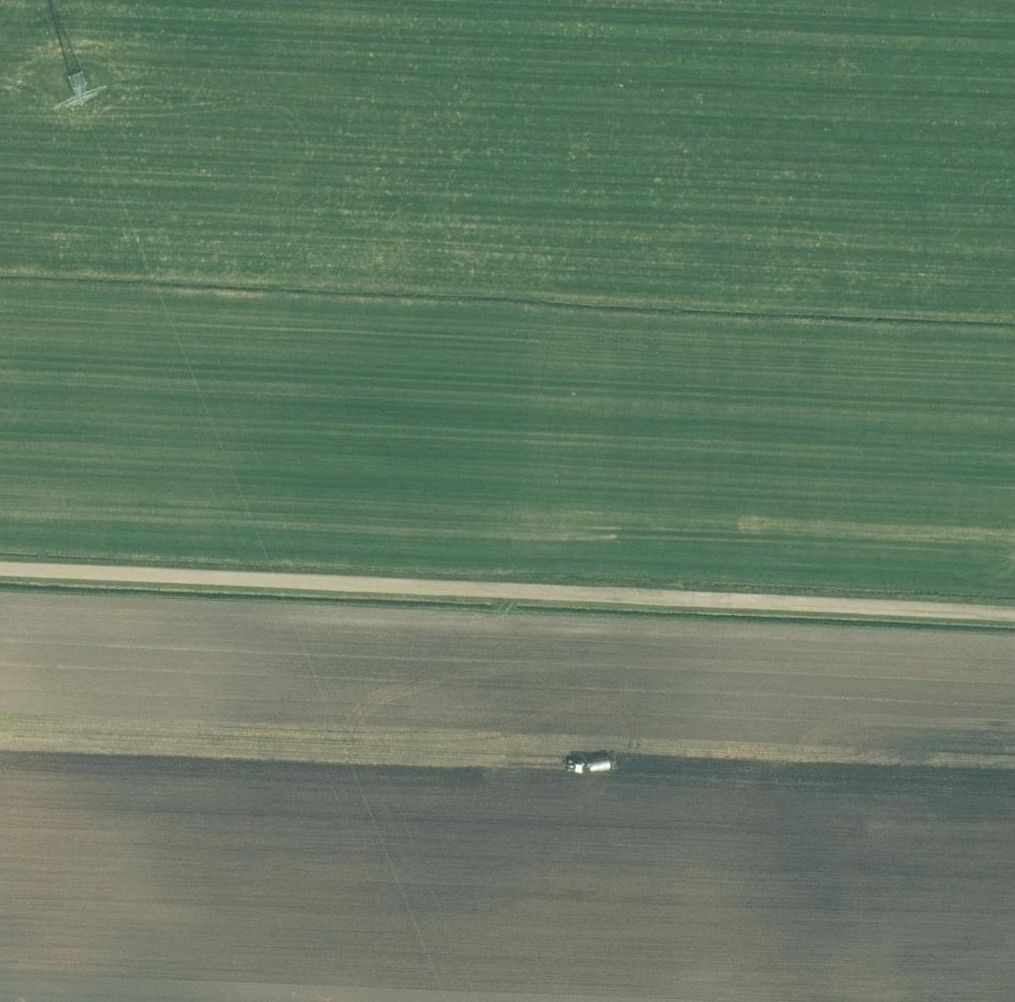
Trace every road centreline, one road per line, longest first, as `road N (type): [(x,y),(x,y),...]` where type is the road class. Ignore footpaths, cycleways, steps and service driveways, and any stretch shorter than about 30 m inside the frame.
road 1 (unclassified): [(1014,610),(0,567)]

